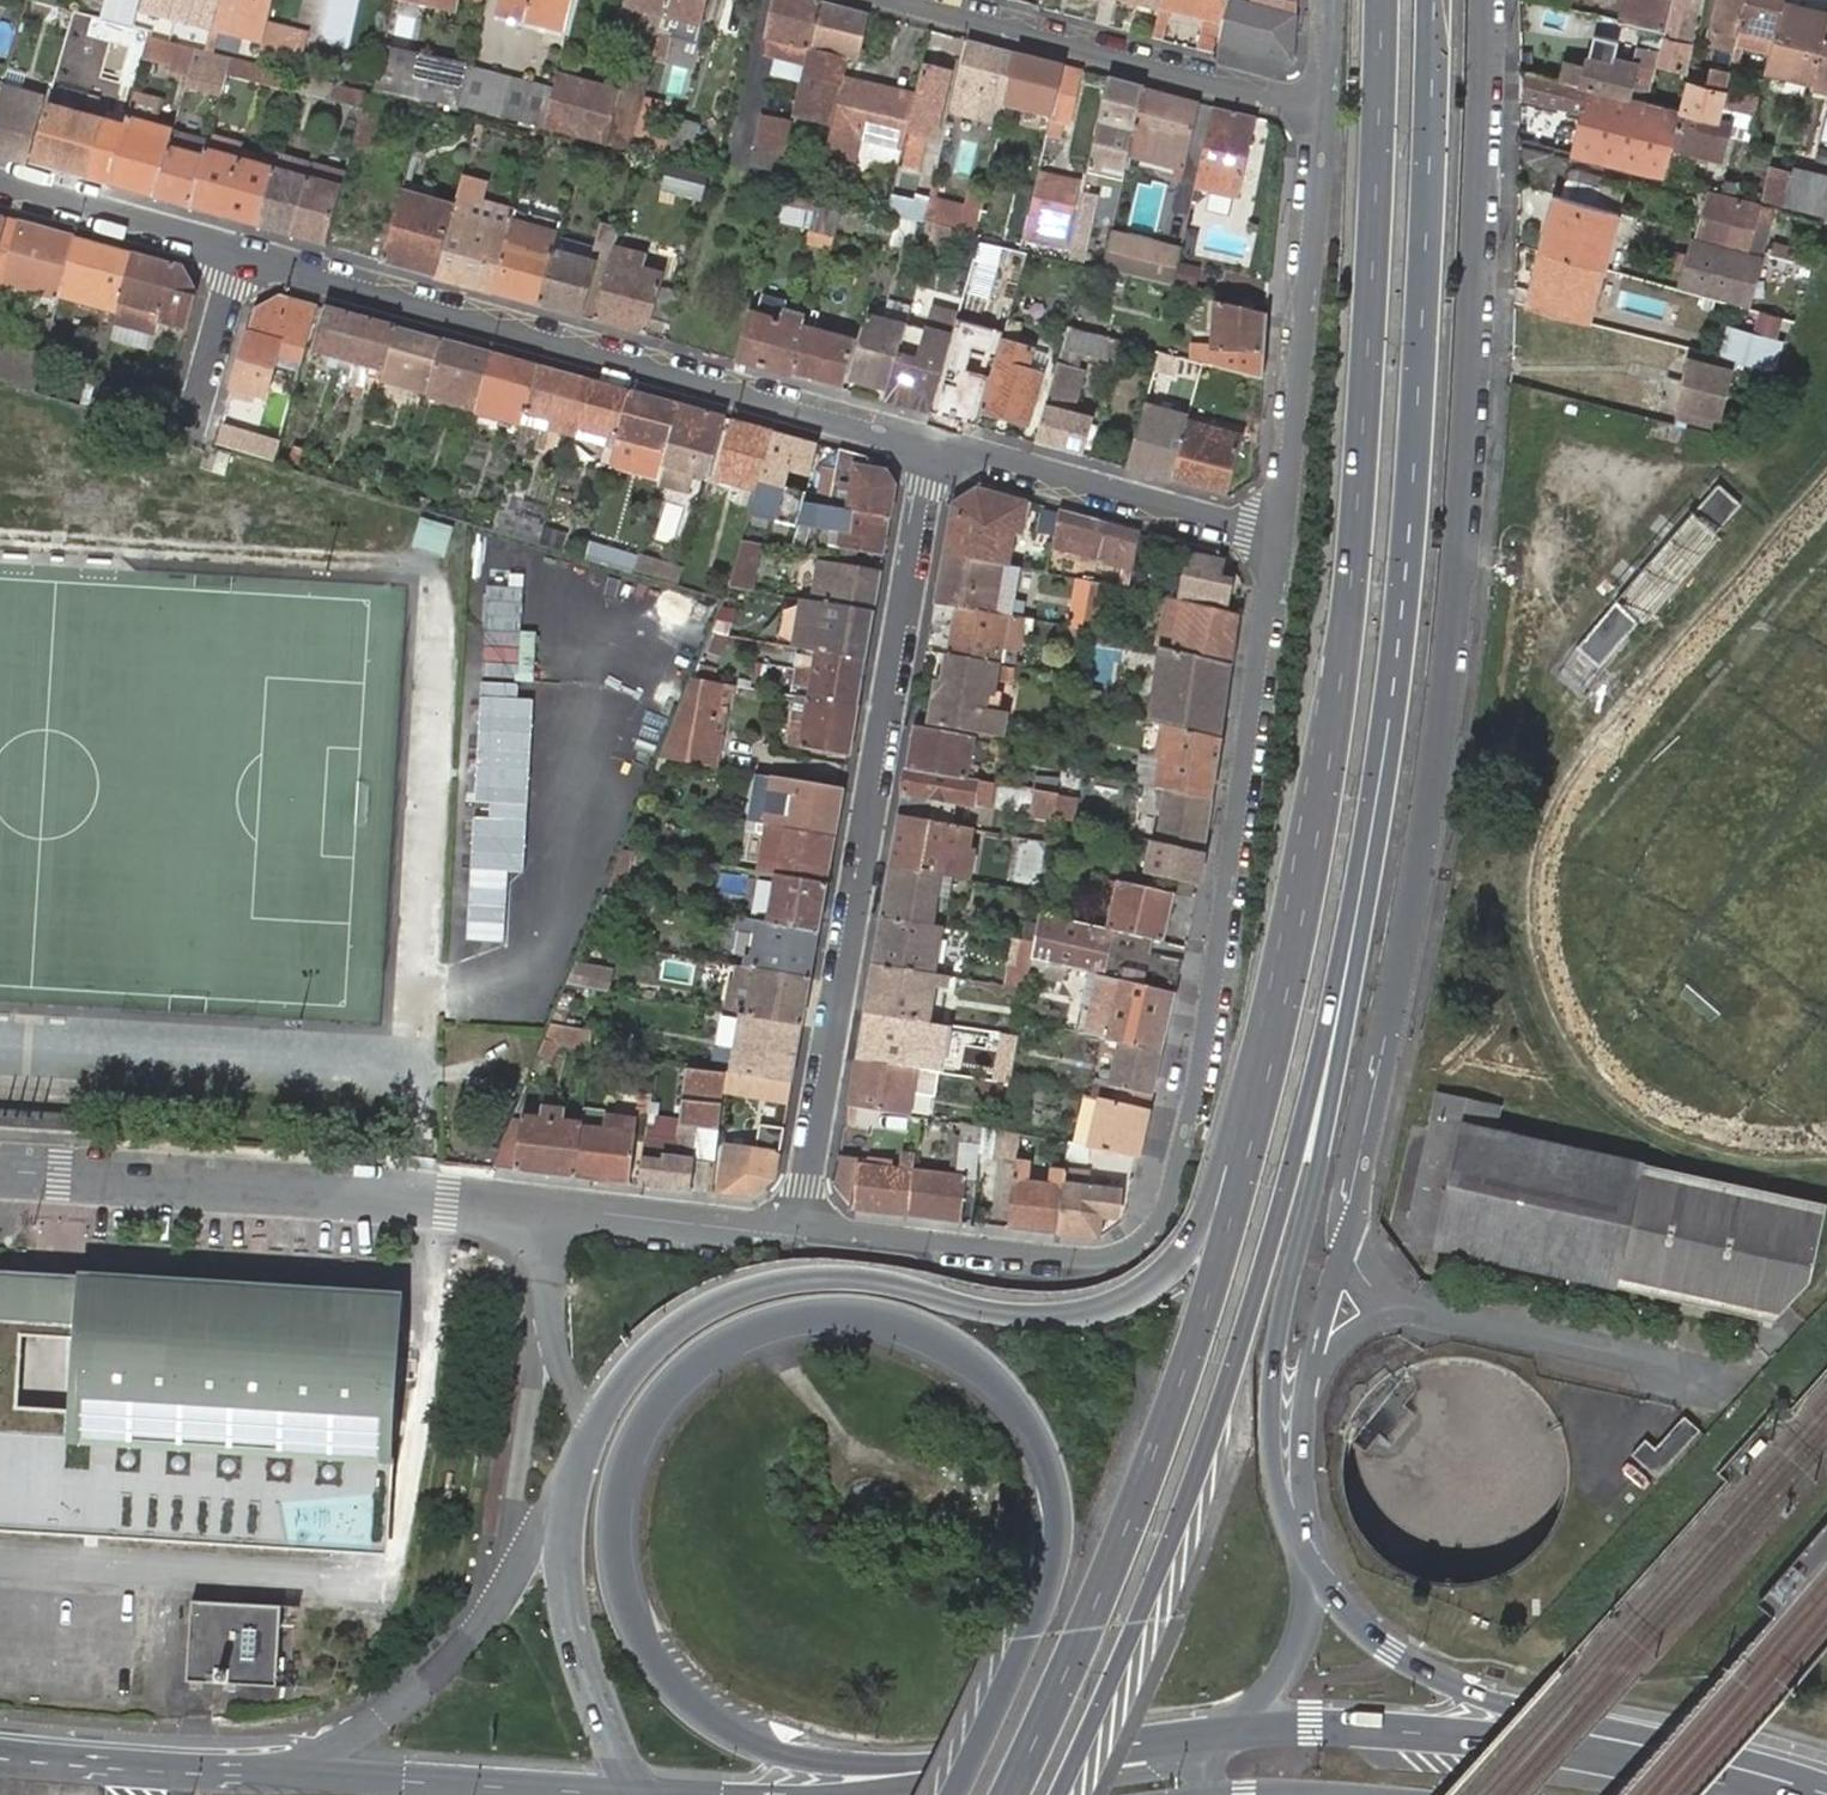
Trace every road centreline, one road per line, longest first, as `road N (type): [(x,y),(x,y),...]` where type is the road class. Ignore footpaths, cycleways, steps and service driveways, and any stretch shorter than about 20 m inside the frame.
road 1 (primary): [(968,1757),(846,1764),(739,1738),(661,1673),(630,1626),(615,1568),(616,1500),(631,1453),(666,1391),(741,1332),(844,1312),(896,1321),(970,1354),(1029,1424),(1058,1501),(1060,1544),(1049,1589),(968,1757)]
road 2 (primary): [(1055,1794),(1175,1538),(1286,1192),(1327,1016),(1406,562)]
road 3 (residential): [(1349,1228),(1433,803),(1473,365),(1485,0)]
road 4 (primary): [(1316,842),(1201,1219),(1151,1287),(1073,1316),(961,1305),(847,1277),(786,1282),(680,1326),(606,1404),(581,1453)]
road 5 (residential): [(1279,535),(1199,1071),(1168,1204),(1154,1229),(1128,1251),(1062,1259),(803,1224)]
road 6 (primary): [(1310,1571),(1275,1481),(1272,1420),(1283,1317),(1387,803),(1406,562)]
road 7 (primary): [(1316,842),(1242,1184),(1191,1358),(1087,1627),(1006,1794)]
road 8 (primary): [(1381,0),(1365,474),(1316,842)]
road 9 (residential): [(803,1224),(933,447)]
road 10 (residential): [(933,447),(240,255)]
road 11 (primary): [(1826,1785),(1439,1679),(1355,1624),(1310,1571)]
road 12 (primary): [(1756,1794),(1486,1739),(1312,1726),(1197,1745)]
road 13 (primary): [(1406,562),(1433,0)]
road 14 (residential): [(548,1209),(0,1172)]
road 15 (unclassified): [(581,1453),(504,1588),(450,1658),(382,1718),(322,1748),(254,1765)]
road 16 (residential): [(1326,102),(1279,535)]
road 17 (residential): [(1326,102),(1286,100),(918,0)]
road 18 (primary): [(581,1453),(563,1528),(573,1631),(613,1743),(645,1794)]
road 19 (residential): [(1279,535),(933,447)]
road 20 (secondary): [(608,1794),(254,1765)]
road 21 (secondary): [(1197,1745),(864,1794)]
road 22 (residential): [(1432,1314),(1731,1383)]
road 23 (residential): [(548,1209),(749,1231),(803,1224)]
road 24 (secondary): [(254,1765),(0,1746)]
road 25 (residential): [(240,255),(0,185)]
road 26 (unclassified): [(548,1209),(546,1283),(581,1417),(581,1453)]
road 27 (primary): [(1197,1745),(1141,1734),(968,1757)]
road 28 (primary): [(1197,1745),(1251,1707),(1278,1675),(1302,1626),(1310,1571)]
road 29 (residential): [(1310,1571),(1303,1478),(1309,1386)]
road 30 (primary): [(1024,1794),(1152,1773),(1197,1745)]
road 31 (residential): [(1309,1386),(1349,1228)]
road 32 (residential): [(240,255),(197,401)]
road 33 (unclassified): [(1309,1386),(1372,1324),(1432,1314)]
road 34 (residential): [(1349,1228),(1361,1274),(1374,1287),(1432,1314)]

